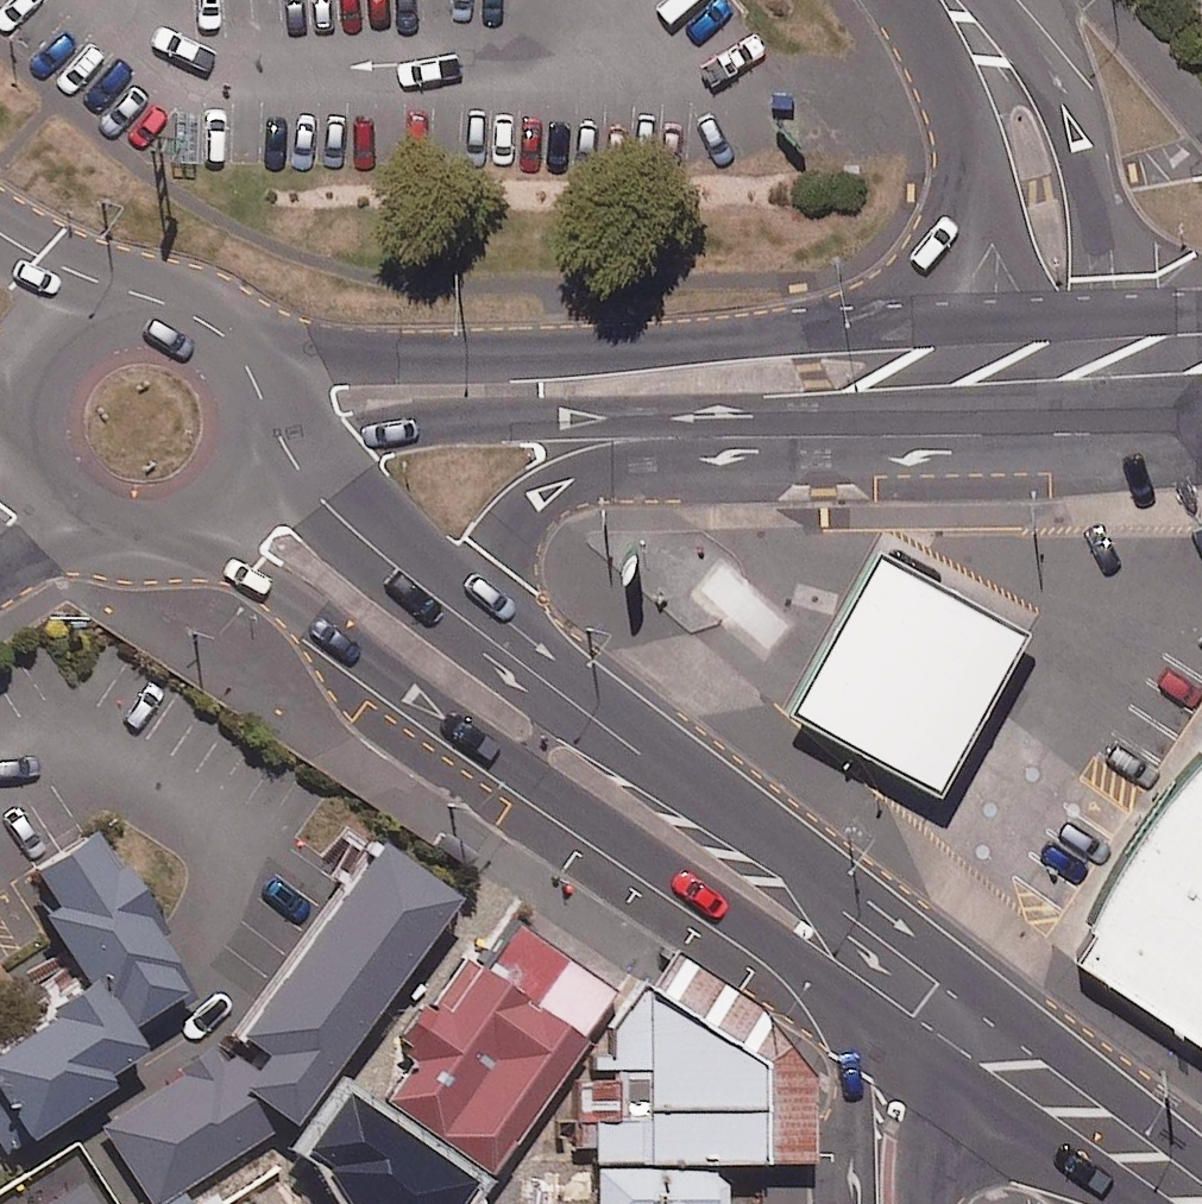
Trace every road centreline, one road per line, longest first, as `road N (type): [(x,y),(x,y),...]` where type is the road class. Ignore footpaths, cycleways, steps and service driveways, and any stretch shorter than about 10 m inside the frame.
road 1 (secondary): [(942,1011),(814,976),(253,568),(155,535)]
road 2 (secondary): [(232,352),(323,358),(527,351),(1007,324)]
road 3 (secondary): [(466,619),(851,913),(942,1011)]
road 4 (secondary): [(653,441),(581,419),(476,419),(362,440),(253,448)]
road 5 (secondary): [(1014,402),(818,435),(653,441)]
road 6 (residential): [(983,0),(1068,112),(1088,156),(1121,319)]
road 7 (residential): [(1007,324),(978,138),(924,0)]
road 8 (secondary): [(942,1011),(1201,1200)]
road 9 (secondary): [(653,441),(555,485),(528,510),(466,619)]
road 10 (secondary): [(240,481),(311,506),(466,619)]
road 11 (tertiary): [(888,1203),(893,1093),(942,1011)]
road 12 (secondary): [(32,446),(35,388),(47,362),(90,323),(146,310)]
road 13 (secondary): [(0,230),(146,310)]

